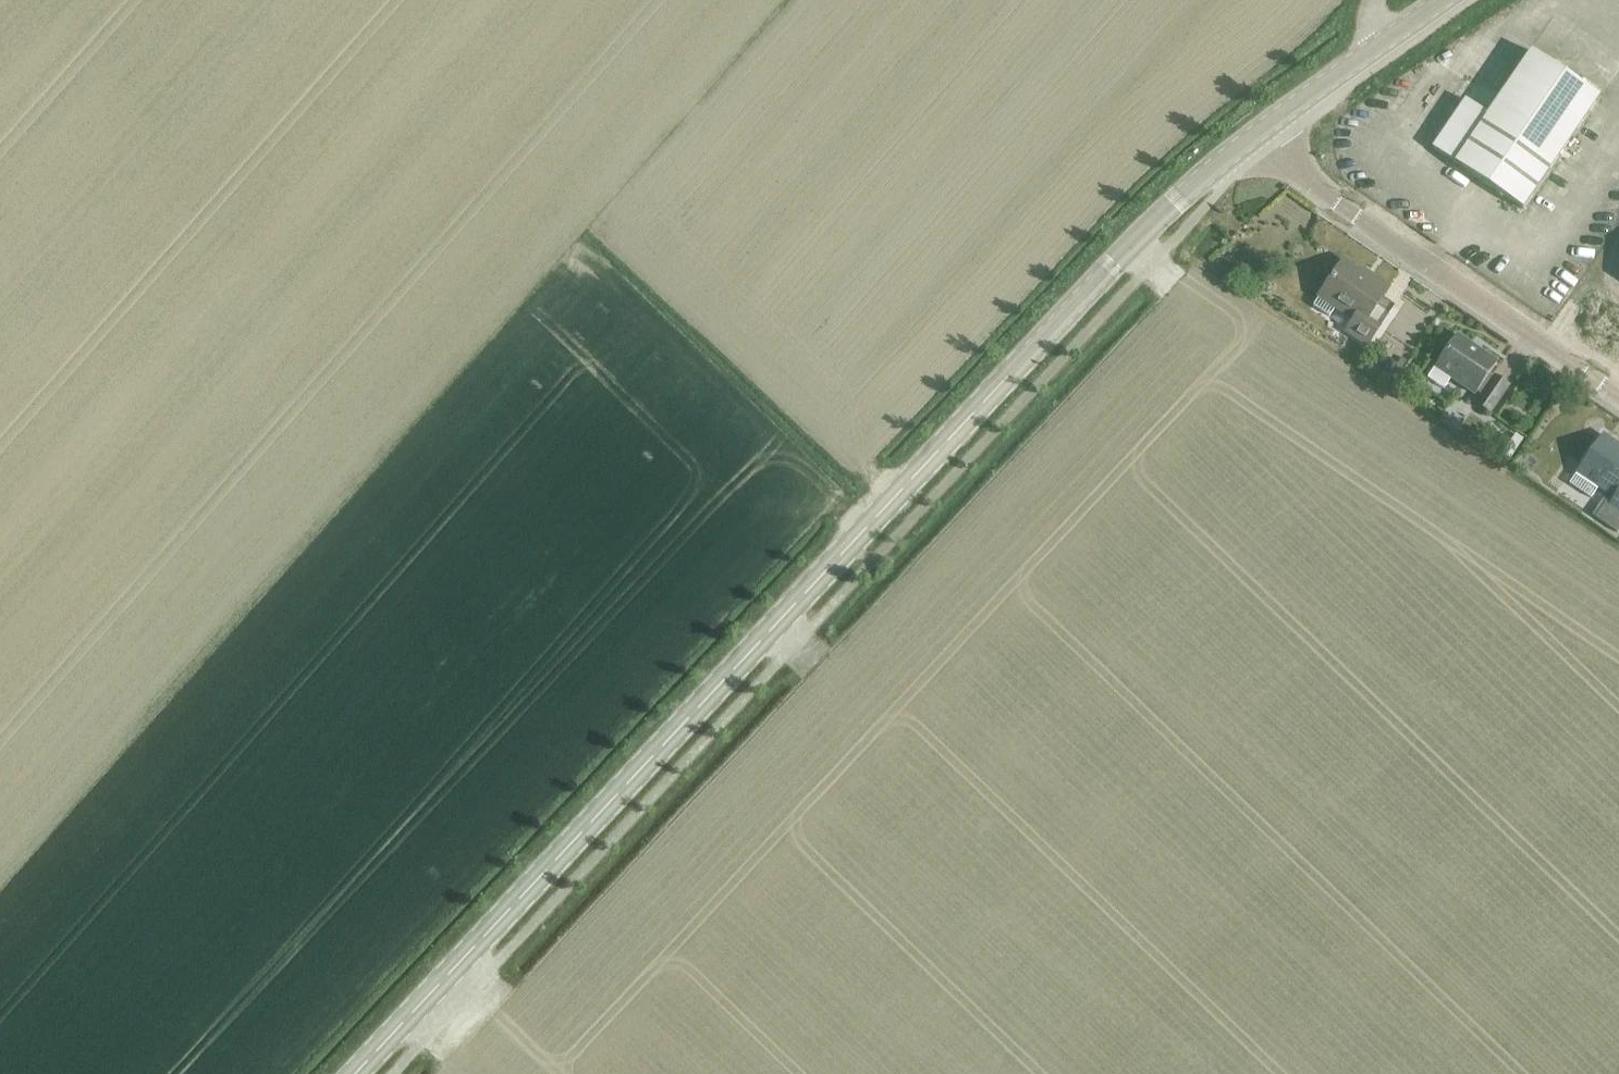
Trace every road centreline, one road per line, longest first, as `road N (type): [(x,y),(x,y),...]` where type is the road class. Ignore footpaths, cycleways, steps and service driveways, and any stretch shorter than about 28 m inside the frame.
road 1 (secondary): [(361,1073),(1123,258),(1256,137)]
road 2 (residential): [(1618,406),(1256,137)]
road 3 (secondary): [(1256,137),(1381,46)]

